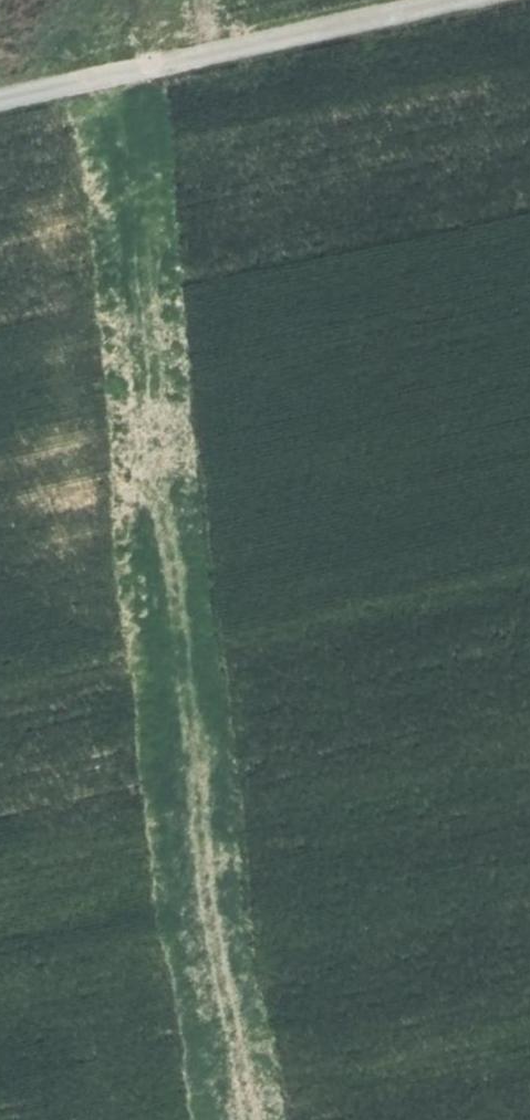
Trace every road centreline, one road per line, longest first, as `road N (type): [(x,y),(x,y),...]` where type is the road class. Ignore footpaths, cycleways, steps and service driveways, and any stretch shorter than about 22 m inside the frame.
road 1 (track): [(479,0),(0,100)]

